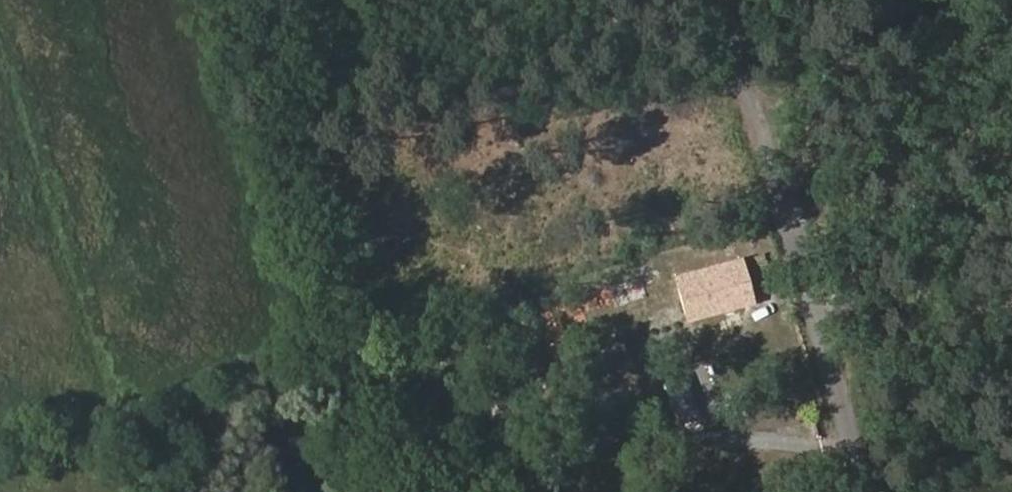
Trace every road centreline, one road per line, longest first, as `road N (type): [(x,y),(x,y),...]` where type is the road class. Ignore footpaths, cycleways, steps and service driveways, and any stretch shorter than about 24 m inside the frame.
road 1 (residential): [(873,491),(715,0)]

